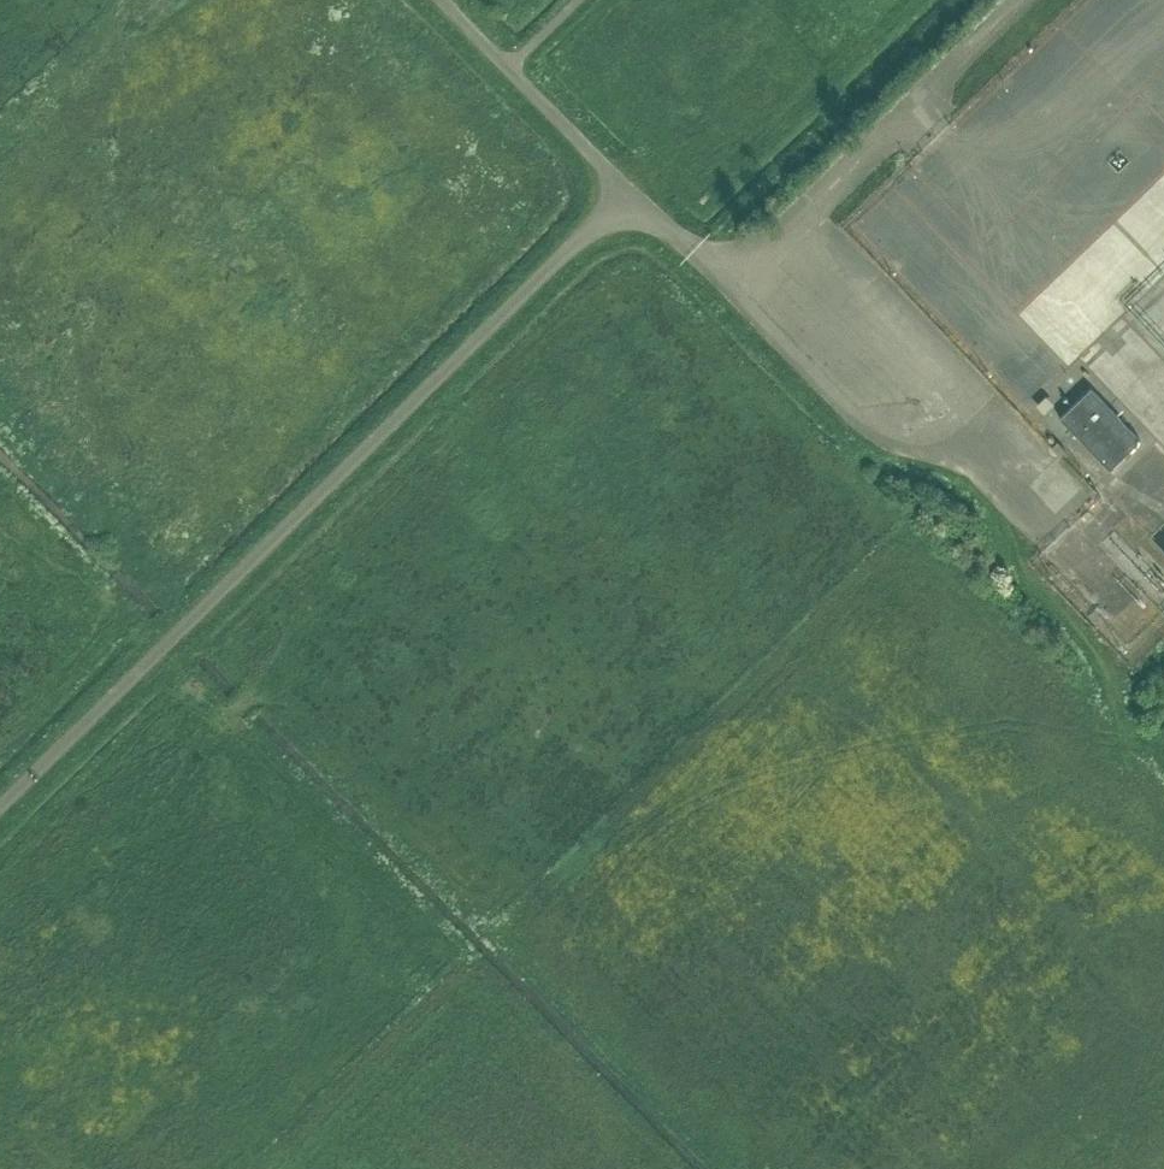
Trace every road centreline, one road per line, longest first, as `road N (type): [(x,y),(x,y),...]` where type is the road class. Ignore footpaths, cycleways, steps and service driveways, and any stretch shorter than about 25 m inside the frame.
road 1 (unclassified): [(0,807),(626,193),(509,66)]

